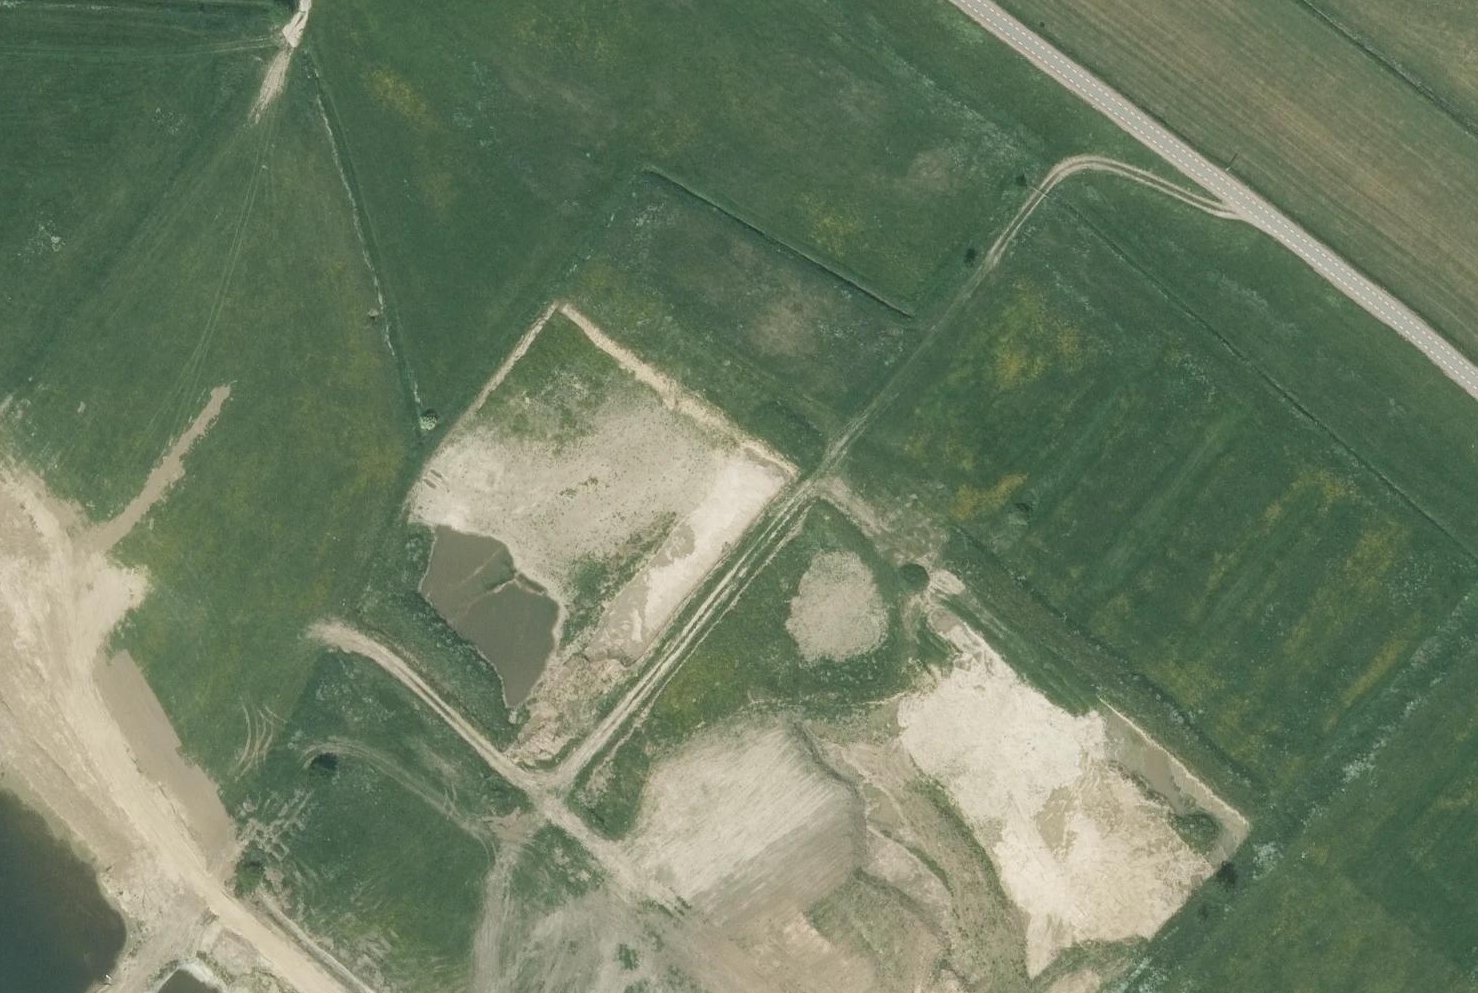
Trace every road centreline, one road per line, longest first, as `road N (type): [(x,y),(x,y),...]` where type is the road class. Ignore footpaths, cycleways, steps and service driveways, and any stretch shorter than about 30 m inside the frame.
road 1 (tertiary): [(1477,394),(1374,303),(975,0)]

